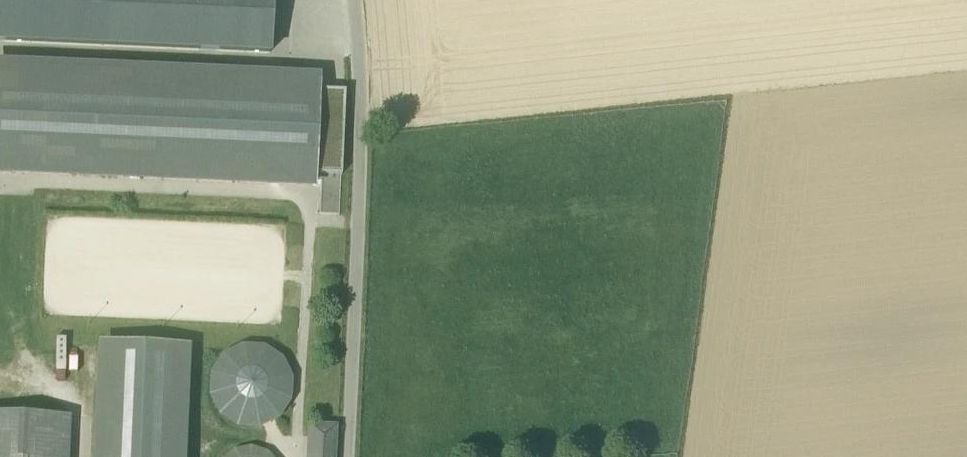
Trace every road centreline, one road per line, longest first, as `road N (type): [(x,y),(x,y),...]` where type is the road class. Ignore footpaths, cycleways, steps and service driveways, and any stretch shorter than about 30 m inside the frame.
road 1 (unclassified): [(359,0),(362,227),(346,456)]

